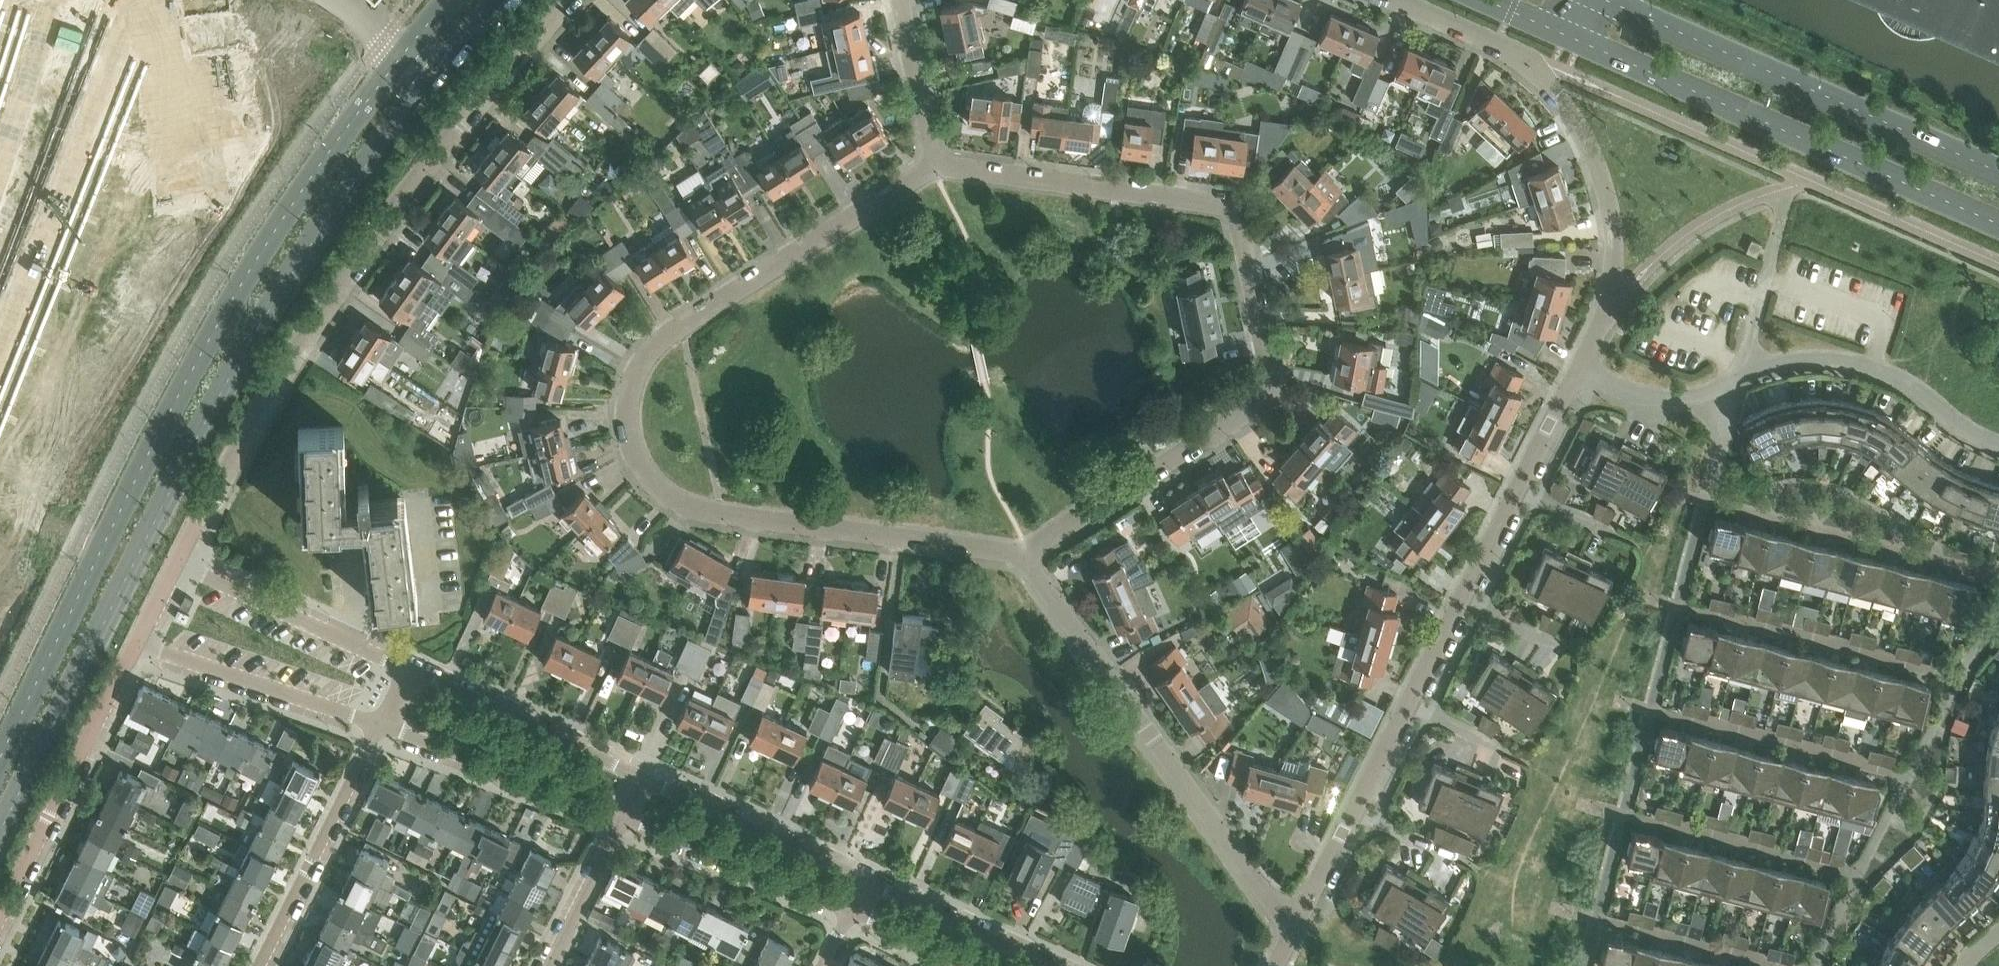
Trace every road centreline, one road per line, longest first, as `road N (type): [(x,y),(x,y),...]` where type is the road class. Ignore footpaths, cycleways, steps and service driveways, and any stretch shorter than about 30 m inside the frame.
road 1 (secondary): [(0,834),(231,373),(360,174),(499,0)]
road 2 (secondary): [(452,0),(336,140),(264,244),(196,361),(0,755)]
road 3 (residential): [(1023,552),(720,516),(670,497),(643,467),(632,434),(635,378),(649,357),(936,167)]
road 4 (residential): [(936,167),(1227,205),(1233,213),(1268,399),(1023,552)]
road 5 (residential): [(180,561),(280,376),(384,220),(570,0)]
road 6 (residential): [(1295,927),(1578,372)]
road 7 (residential): [(1723,385),(1727,424),(1586,965)]
road 8 (residential): [(1578,372),(1610,301),(1615,263),(1613,228),(1585,138),(1545,78),(1519,57),(1391,0)]
road 9 (secondary): [(1569,39),(1998,225)]
road 10 (residential): [(1295,927),(1023,552)]
road 11 (secondary): [(1998,173),(1602,0)]
road 12 (residential): [(1998,444),(1956,421),(1906,379),(1848,363),(1780,363),(1723,385)]
road 13 (residential): [(0,914),(138,646)]
road 14 (residential): [(261,965),(381,725)]
road 15 (residential): [(381,725),(621,822)]
road 16 (residential): [(641,773),(409,665)]
road 17 (residential): [(138,646),(381,725)]
road 18 (residential): [(868,884),(641,773)]
road 19 (residential): [(409,665),(180,561)]
road 20 (residential): [(621,822),(851,915)]
road 21 (residential): [(1046,965),(868,884)]
road 22 (residential): [(936,167),(899,0)]
road 23 (residential): [(621,822),(548,965)]
road 24 (residential): [(1723,385),(1699,397),(1658,400),(1578,372)]

